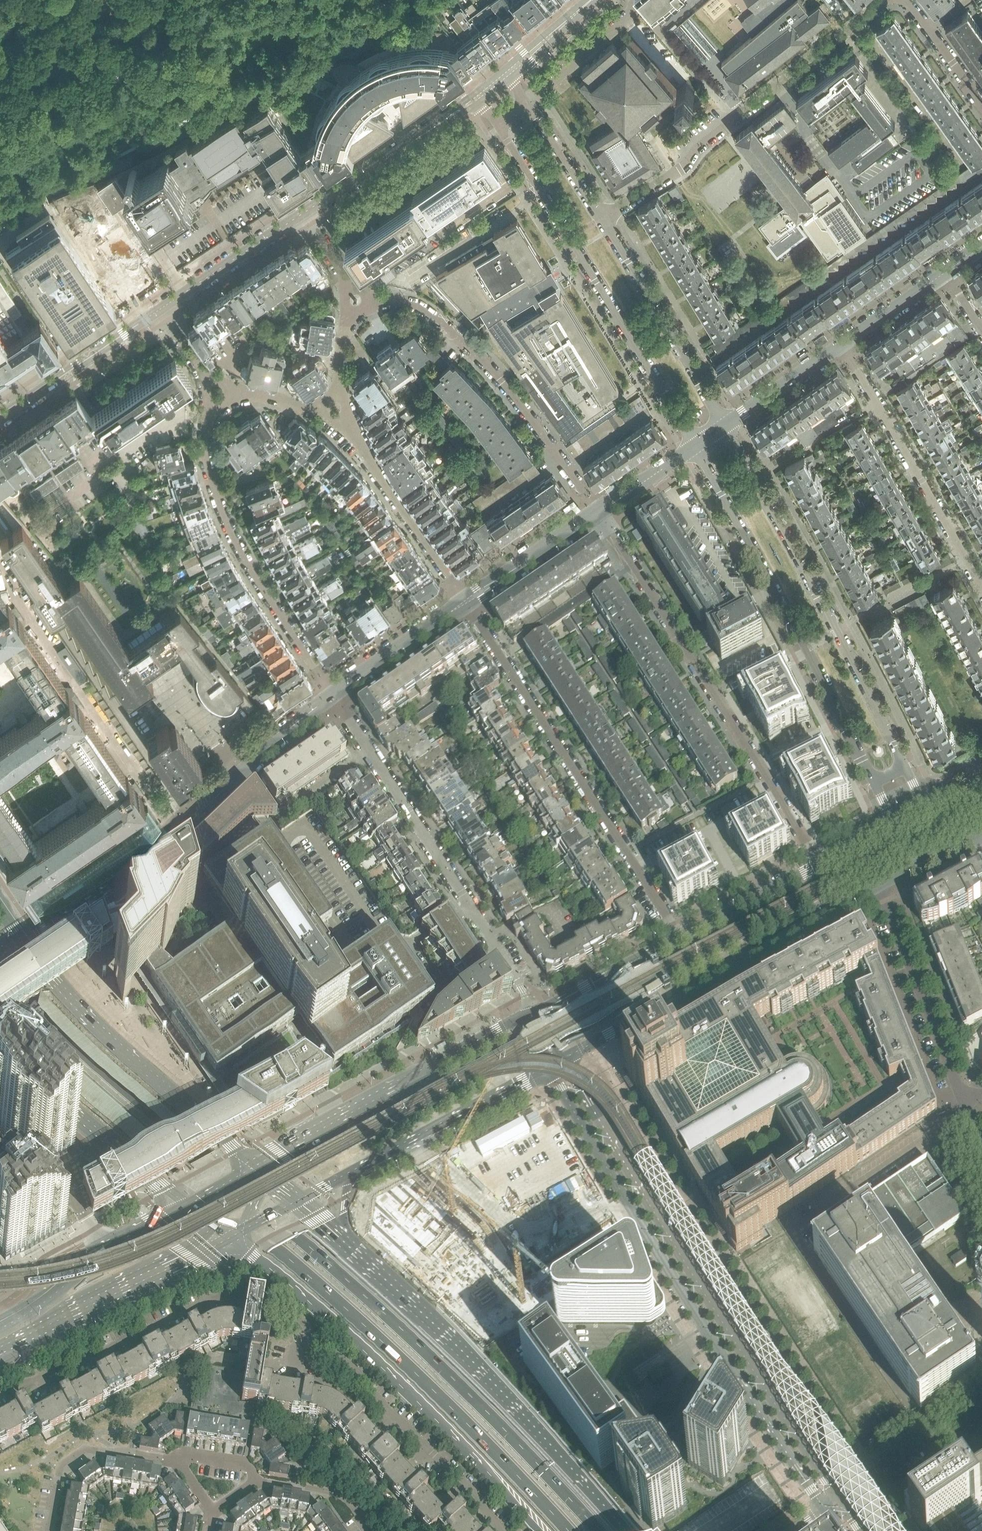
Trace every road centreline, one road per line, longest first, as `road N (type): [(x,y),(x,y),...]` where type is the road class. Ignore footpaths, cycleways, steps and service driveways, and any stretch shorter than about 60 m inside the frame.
road 1 (primary): [(599,1530),(391,1319),(72,1044),(0,958)]
road 2 (primary): [(0,996),(97,1095),(382,1341),(569,1530)]
road 3 (tertiary): [(551,1069),(647,1234),(828,1514)]
road 4 (tertiary): [(843,1503),(565,1061)]
road 5 (residential): [(819,864),(598,514)]
road 6 (primary): [(627,1530),(474,1360),(344,1239)]
road 7 (residential): [(484,101),(696,447)]
road 8 (unclassified): [(27,952),(116,891),(334,695)]
road 9 (primary): [(251,1253),(377,1363),(540,1530)]
road 10 (residential): [(683,937),(466,602)]
road 11 (residential): [(907,767),(727,425)]
road 12 (residential): [(696,447),(875,785)]
road 13 (residential): [(334,695),(519,982),(527,1019)]
road 14 (residential): [(602,219),(680,171),(889,0)]
road 15 (tertiary): [(565,1061),(879,889)]
road 16 (residential): [(379,301),(417,308),(478,354),(598,514)]
road 17 (residential): [(314,1331),(289,1308),(220,1299),(57,1378),(29,1381)]
road 18 (residential): [(214,415),(211,469),(230,526),(334,695)]
road 19 (tertiary): [(242,1150),(128,1053),(27,952)]
road 20 (tertiary): [(527,1019),(270,1155)]
road 21 (residential): [(981,585),(842,344)]
road 22 (residential): [(504,1530),(314,1331)]
road 23 (tertiary): [(0,1035),(61,1098),(190,1203)]
road 24 (residential): [(727,425),(602,219)]
road 25 (tertiary): [(353,1174),(551,1069)]
road 26 (residential): [(964,1095),(879,889)]
road 27 (residential): [(466,602),(348,424)]
road 28 (tertiary): [(15,1343),(205,1251)]
road 29 (tertiary): [(0,419),(160,309)]
road 30 (residential): [(49,1530),(60,1467),(84,1449),(179,1461)]
road 31 (tertiary): [(683,937),(527,1019)]
road 32 (tertiary): [(160,309),(302,215)]
road 33 (tertiary): [(302,215),(443,122)]
road 34 (residential): [(602,219),(511,78)]
road 35 (residential): [(981,1410),(843,1503)]
road 36 (unclassified): [(334,695),(466,602)]
road 37 (unclassified): [(466,602),(598,514)]
road 38 (tertiary): [(819,864),(683,937)]
road 39 (tertiary): [(125,1241),(0,1331)]
road 40 (unclassified): [(727,425),(842,344)]
road 41 (unclassified): [(125,1241),(61,1263),(0,1299)]
road 42 (residential): [(369,1530),(343,1496),(256,1480)]
road 43 (unclassified): [(842,344),(947,271)]
road 44 (residential): [(981,103),(907,0)]

